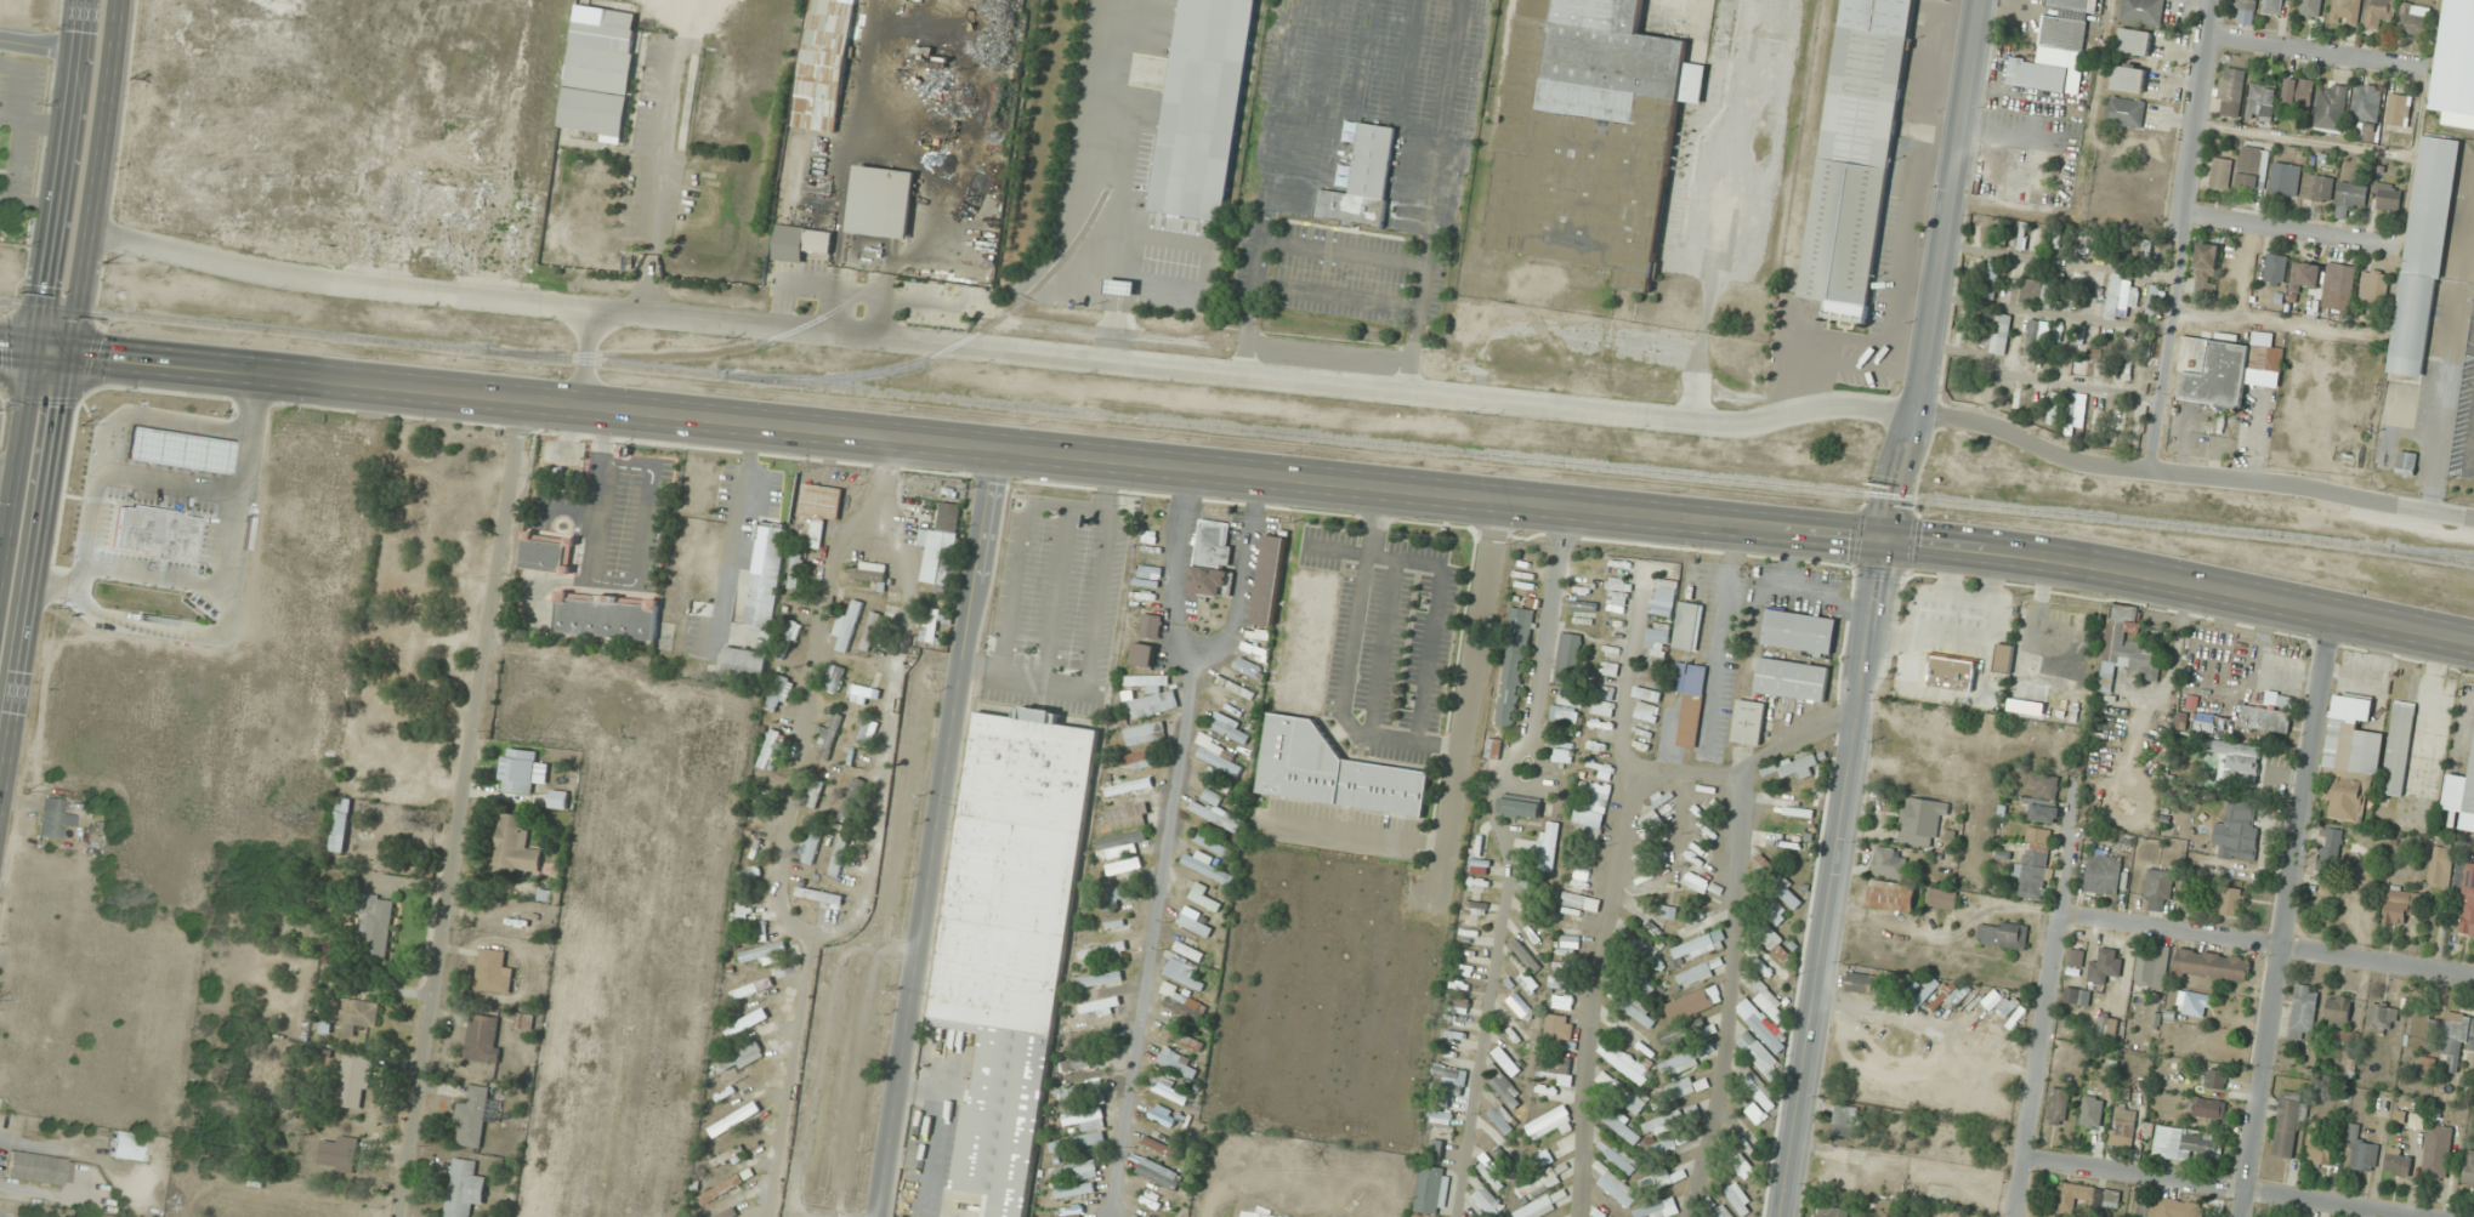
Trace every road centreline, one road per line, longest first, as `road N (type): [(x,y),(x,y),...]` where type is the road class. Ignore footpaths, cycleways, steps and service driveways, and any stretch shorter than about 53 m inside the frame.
road 1 (residential): [(87,234),(278,277),(1719,422),(1848,403),(1914,411)]
road 2 (primary): [(1884,539),(68,356)]
road 3 (residential): [(1684,1216),(1730,1010),(1736,790),(1710,779),(1642,779),(1622,794),(1583,1014),(1579,1216)]
road 4 (residential): [(524,399),(403,1216)]
road 5 (residential): [(879,1216),(994,448)]
road 6 (residential): [(1567,508),(1534,739),(1496,804),(1511,865),(1459,1216)]
road 7 (tertiary): [(1884,539),(1781,1216)]
road 8 (residential): [(2334,613),(2243,1216)]
road 9 (primary): [(2473,643),(2111,568),(1884,539)]
road 10 (residential): [(2473,517),(2279,483),(2109,467),(1988,423),(1914,411)]
road 11 (tertiary): [(1884,539),(1914,411),(1979,0)]
road 12 (residential): [(2147,471),(2212,0)]
road 13 (secondary): [(0,805),(68,356)]
road 14 (residential): [(2473,976),(2065,914)]
road 15 (residential): [(2413,1216),(2024,1156)]
road 16 (secondary): [(68,356),(116,0)]
road 17 (secondary): [(80,0),(33,352)]
road 18 (residential): [(2065,914),(2015,1216)]
road 19 (secondary): [(33,352),(0,569)]
road 20 (residential): [(2413,68),(2207,34)]
road 21 (residential): [(2391,246),(2188,217)]

